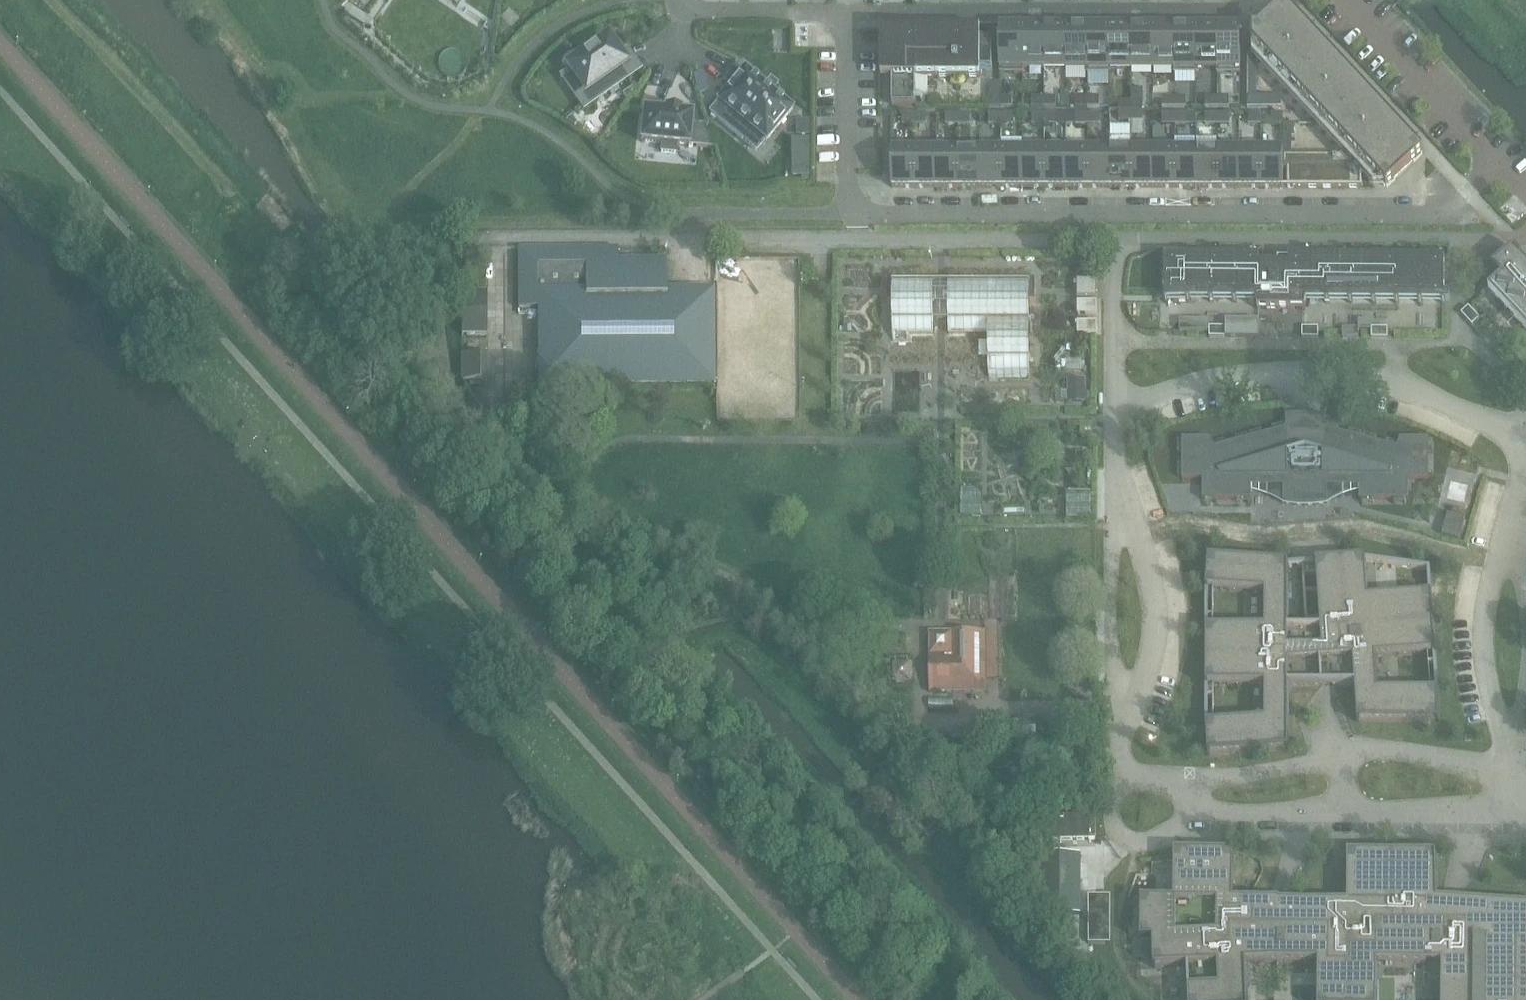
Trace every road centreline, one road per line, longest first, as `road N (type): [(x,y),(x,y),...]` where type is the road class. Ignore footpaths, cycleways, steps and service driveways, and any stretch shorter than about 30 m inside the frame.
road 1 (residential): [(847,14),(845,215),(1446,214)]
road 2 (residential): [(1113,237),(543,238)]
road 3 (residential): [(1523,440),(1432,395),(1341,375),(1249,374),(1116,407)]
road 4 (residential): [(1525,236),(1113,237)]
road 5 (residential): [(1116,407),(1121,509),(1156,594),(1148,665),(1119,708),(1125,779)]
road 6 (residential): [(847,14),(1224,13)]
road 7 (residential): [(1515,814),(1516,748),(1488,687),(1483,651),(1488,601),(1519,538)]
road 8 (residential): [(1364,24),(1525,197)]
road 9 (residential): [(1335,756),(1377,749),(1477,773),(1515,814)]
road 10 (residential): [(679,0),(713,15),(847,14)]
road 11 (residential): [(1344,813),(1515,814)]
road 12 (residential): [(1113,237),(1116,407)]
road 13 (residential): [(1178,792),(1335,756)]
road 14 (residential): [(1185,810),(1344,813)]
road 15 (residential): [(1125,779),(1111,792),(1122,834),(1138,840),(1166,834),(1185,810)]

